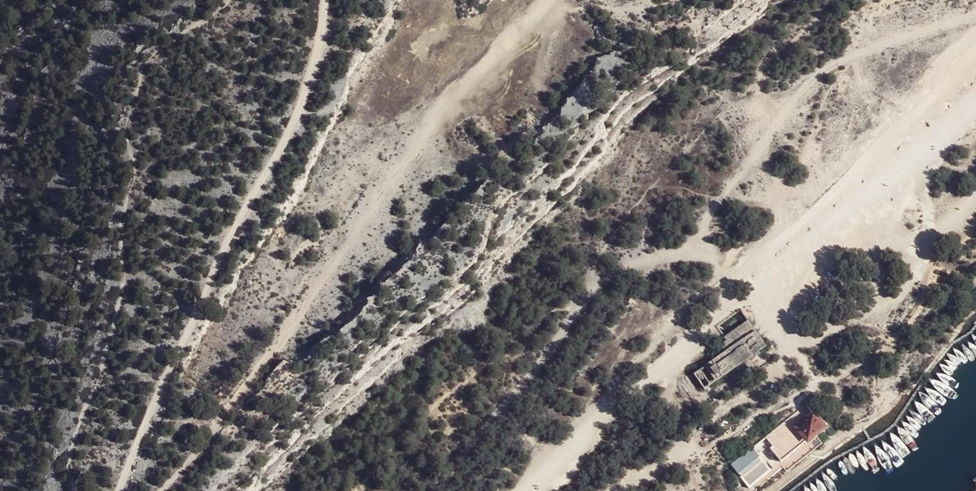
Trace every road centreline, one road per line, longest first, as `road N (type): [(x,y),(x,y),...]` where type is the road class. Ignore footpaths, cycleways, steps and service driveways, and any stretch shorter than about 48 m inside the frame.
road 1 (track): [(526,490),(684,345),(975,103)]
road 2 (track): [(119,490),(241,227),(304,138),(326,0)]
road 3 (track): [(975,13),(816,76),(725,194)]
road 4 (track): [(975,43),(752,264)]
road 5 (track): [(799,351),(756,394),(634,478),(592,426)]
road 6 (track): [(162,490),(295,322)]

